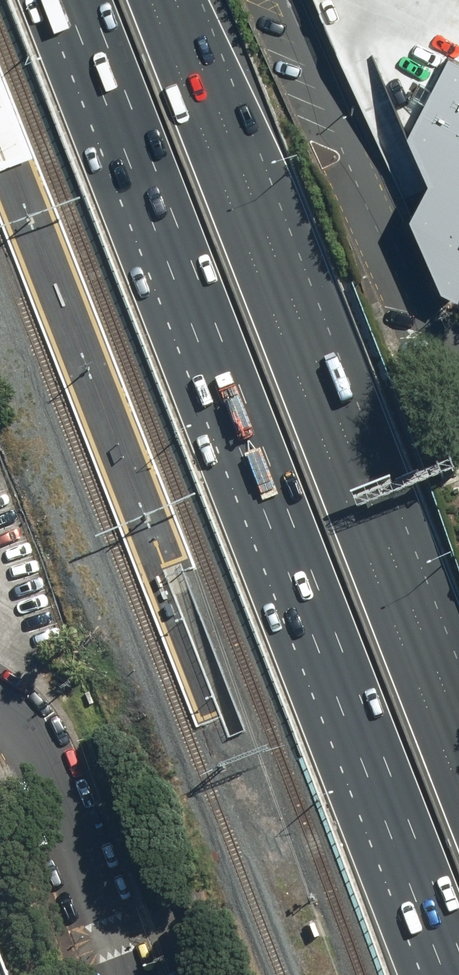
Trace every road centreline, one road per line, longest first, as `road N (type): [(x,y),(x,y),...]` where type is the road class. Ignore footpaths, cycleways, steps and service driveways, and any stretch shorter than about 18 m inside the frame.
road 1 (motorway): [(458,945),(90,0)]
road 2 (motorway): [(152,0),(458,787)]
road 3 (residential): [(458,362),(404,270),(287,0)]
road 4 (unclassified): [(0,703),(43,766),(127,974)]

